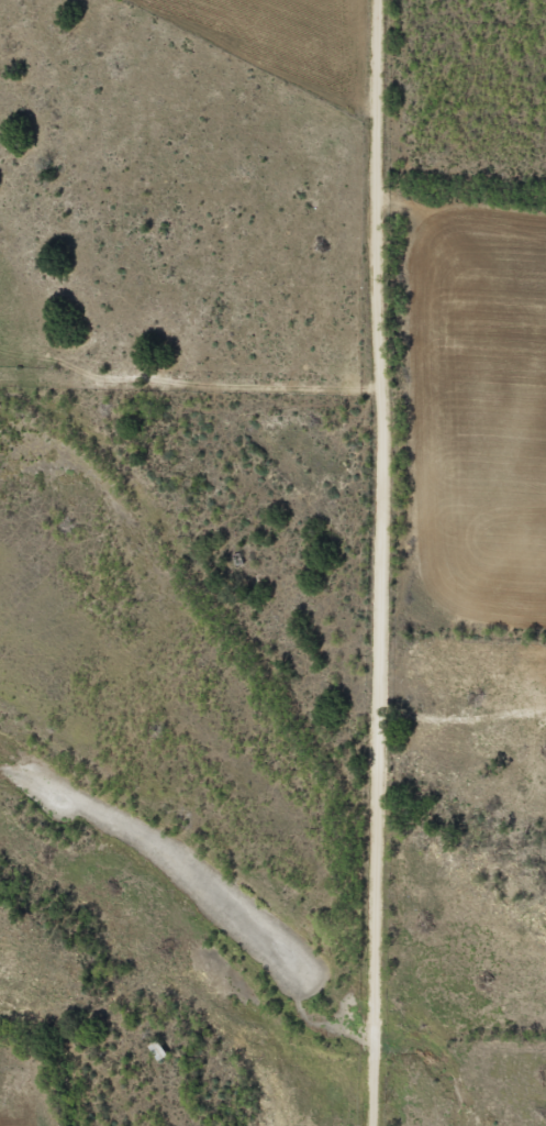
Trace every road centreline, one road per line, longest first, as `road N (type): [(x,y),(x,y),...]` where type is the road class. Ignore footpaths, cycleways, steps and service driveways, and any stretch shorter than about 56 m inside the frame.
road 1 (tertiary): [(373,1125),(383,0)]
road 2 (track): [(379,396),(0,388)]
road 3 (residential): [(122,1125),(103,1067),(46,1017),(0,1003)]

